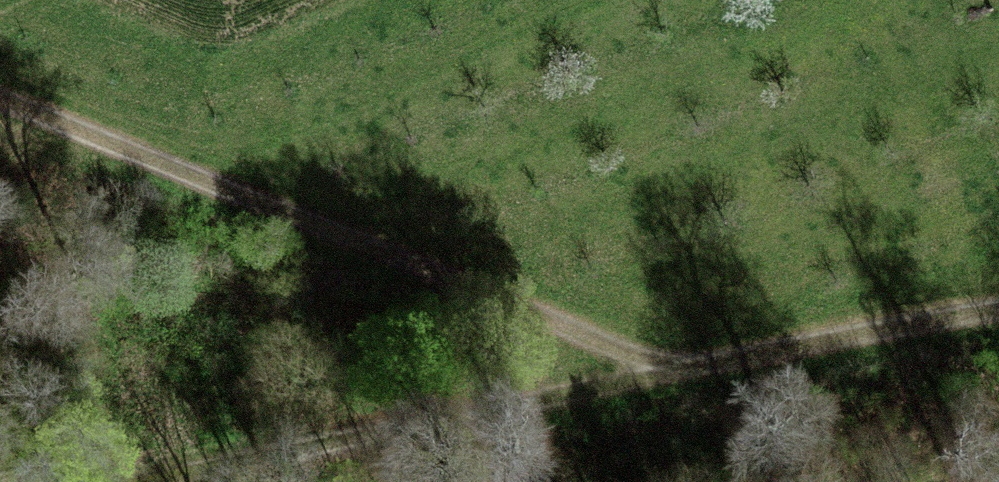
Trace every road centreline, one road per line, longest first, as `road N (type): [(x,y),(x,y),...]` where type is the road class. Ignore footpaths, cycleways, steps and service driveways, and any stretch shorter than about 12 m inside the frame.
road 1 (track): [(0,107),(656,373)]
road 2 (track): [(656,373),(145,481)]
road 3 (track): [(998,312),(656,373)]

